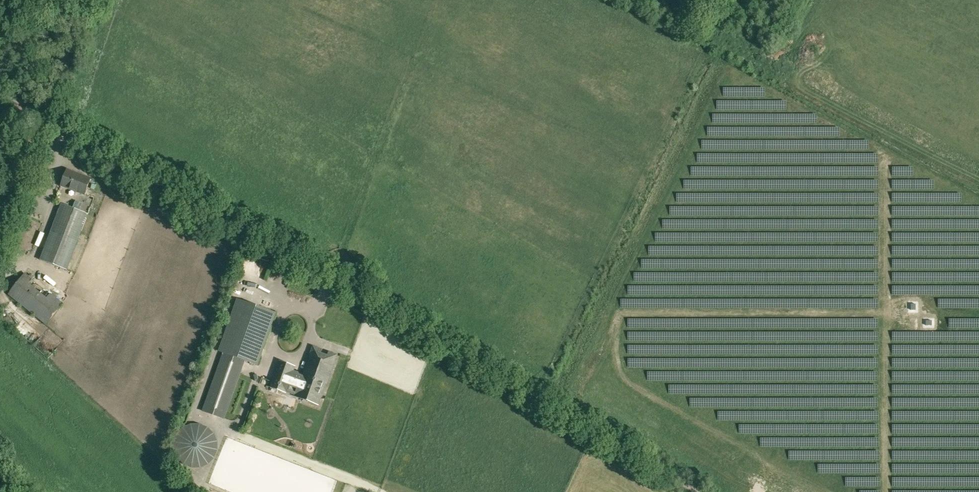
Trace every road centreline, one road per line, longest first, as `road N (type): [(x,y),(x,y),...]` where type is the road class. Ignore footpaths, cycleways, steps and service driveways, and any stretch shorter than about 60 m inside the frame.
road 1 (track): [(700,491),(333,285)]
road 2 (unclassified): [(333,285),(43,118)]
road 3 (unclassified): [(43,118),(83,0)]
road 4 (unclassified): [(0,231),(43,118)]

